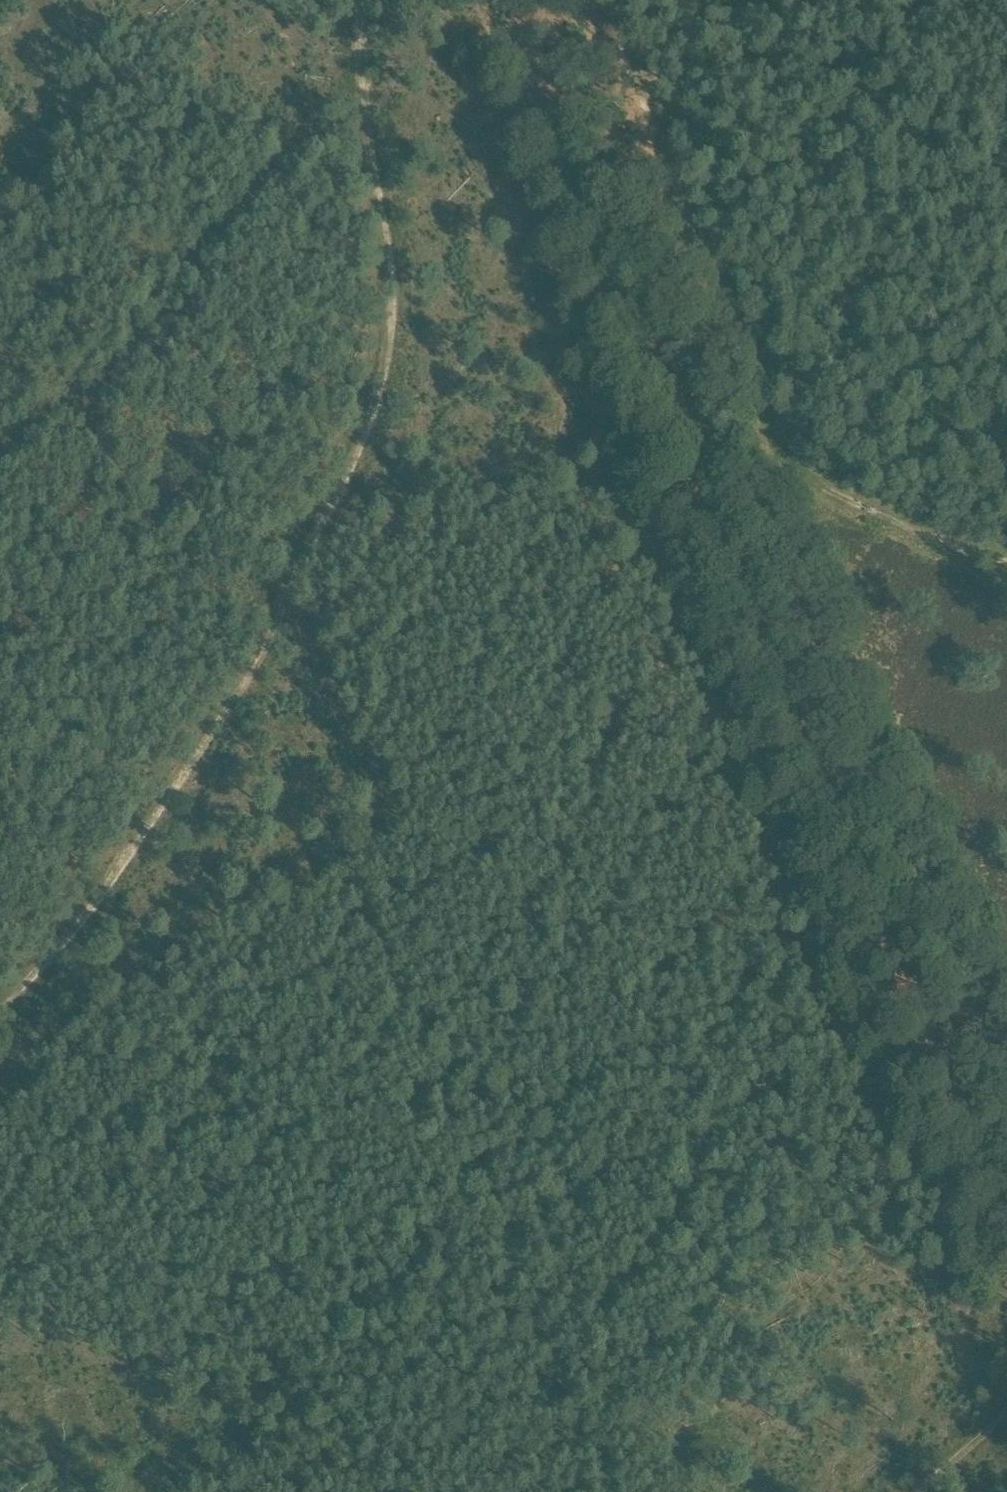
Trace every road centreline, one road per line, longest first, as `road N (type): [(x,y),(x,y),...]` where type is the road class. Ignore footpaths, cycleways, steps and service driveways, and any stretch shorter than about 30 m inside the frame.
road 1 (track): [(1006,1198),(495,0)]
road 2 (track): [(1006,563),(852,503),(787,462),(598,0)]

